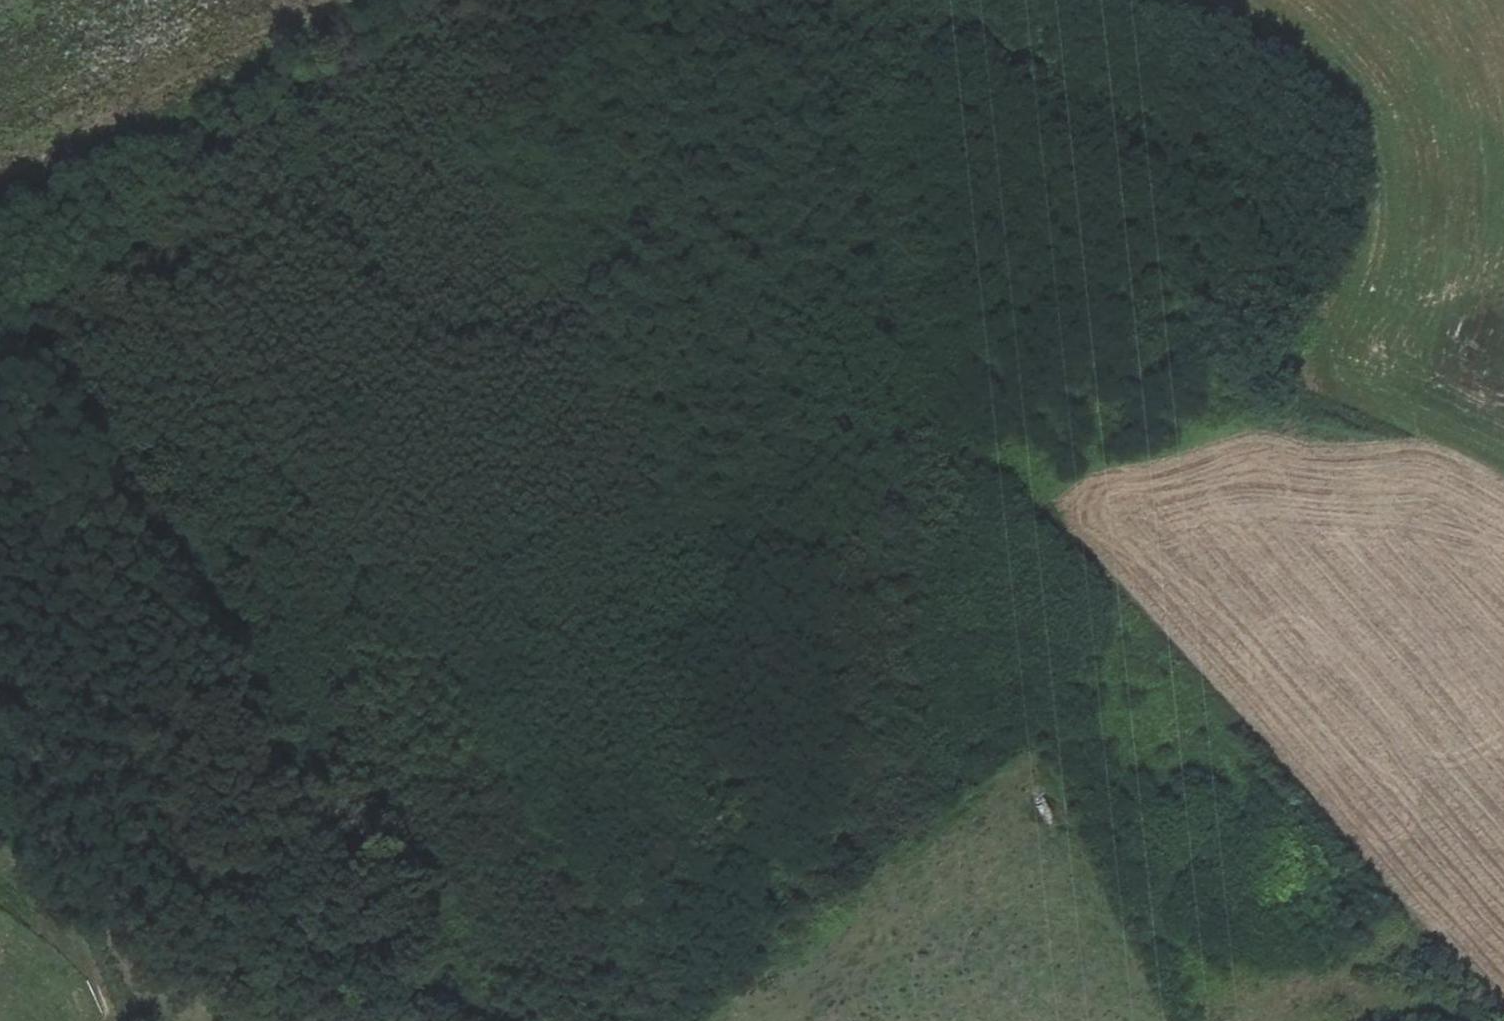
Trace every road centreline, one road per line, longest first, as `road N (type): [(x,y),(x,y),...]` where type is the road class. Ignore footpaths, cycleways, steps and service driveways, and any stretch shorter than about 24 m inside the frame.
road 1 (track): [(1493,1020),(1427,993),(1350,989)]

